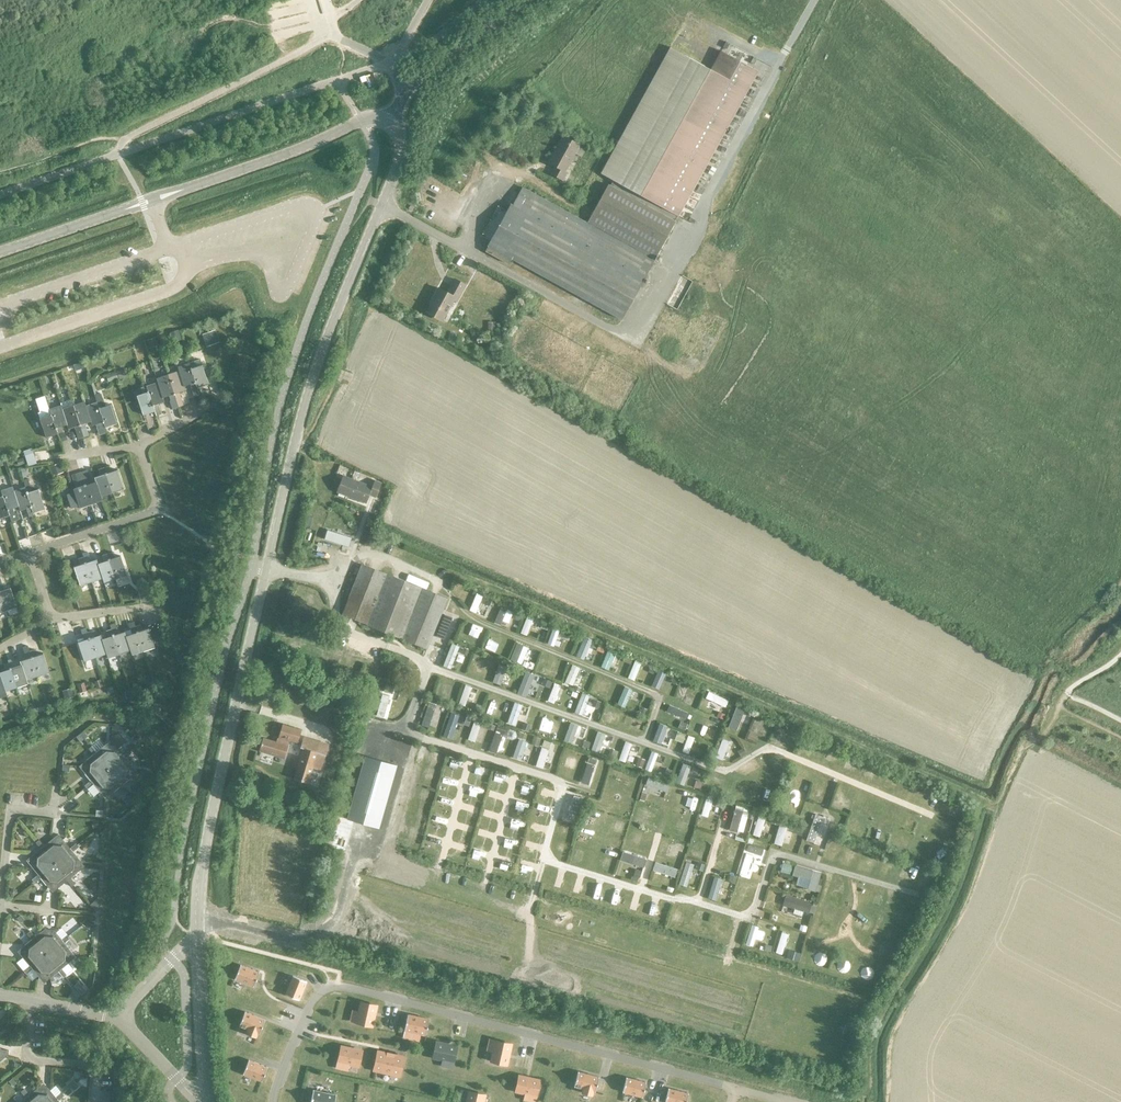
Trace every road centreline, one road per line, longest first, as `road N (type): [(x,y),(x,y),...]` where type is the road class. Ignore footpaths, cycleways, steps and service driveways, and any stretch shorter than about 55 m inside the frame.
road 1 (tertiary): [(198,934),(207,836),(304,401),(397,167),(400,140),(386,123)]
road 2 (track): [(983,803),(455,574),(423,577)]
road 3 (tertiary): [(0,252),(261,164),(361,121),(386,123)]
road 4 (track): [(883,1101),(889,1032),(965,903),(1001,805)]
road 5 (track): [(867,1101),(868,1037),(951,896)]
road 6 (residential): [(30,553),(158,510),(140,447)]
road 7 (tertiary): [(386,123),(415,83),(527,0)]
road 8 (tertiary): [(207,1099),(198,934)]
road 9 (unclassified): [(118,1018),(192,1096),(207,1099)]
road 10 (residential): [(118,1018),(0,1000)]

